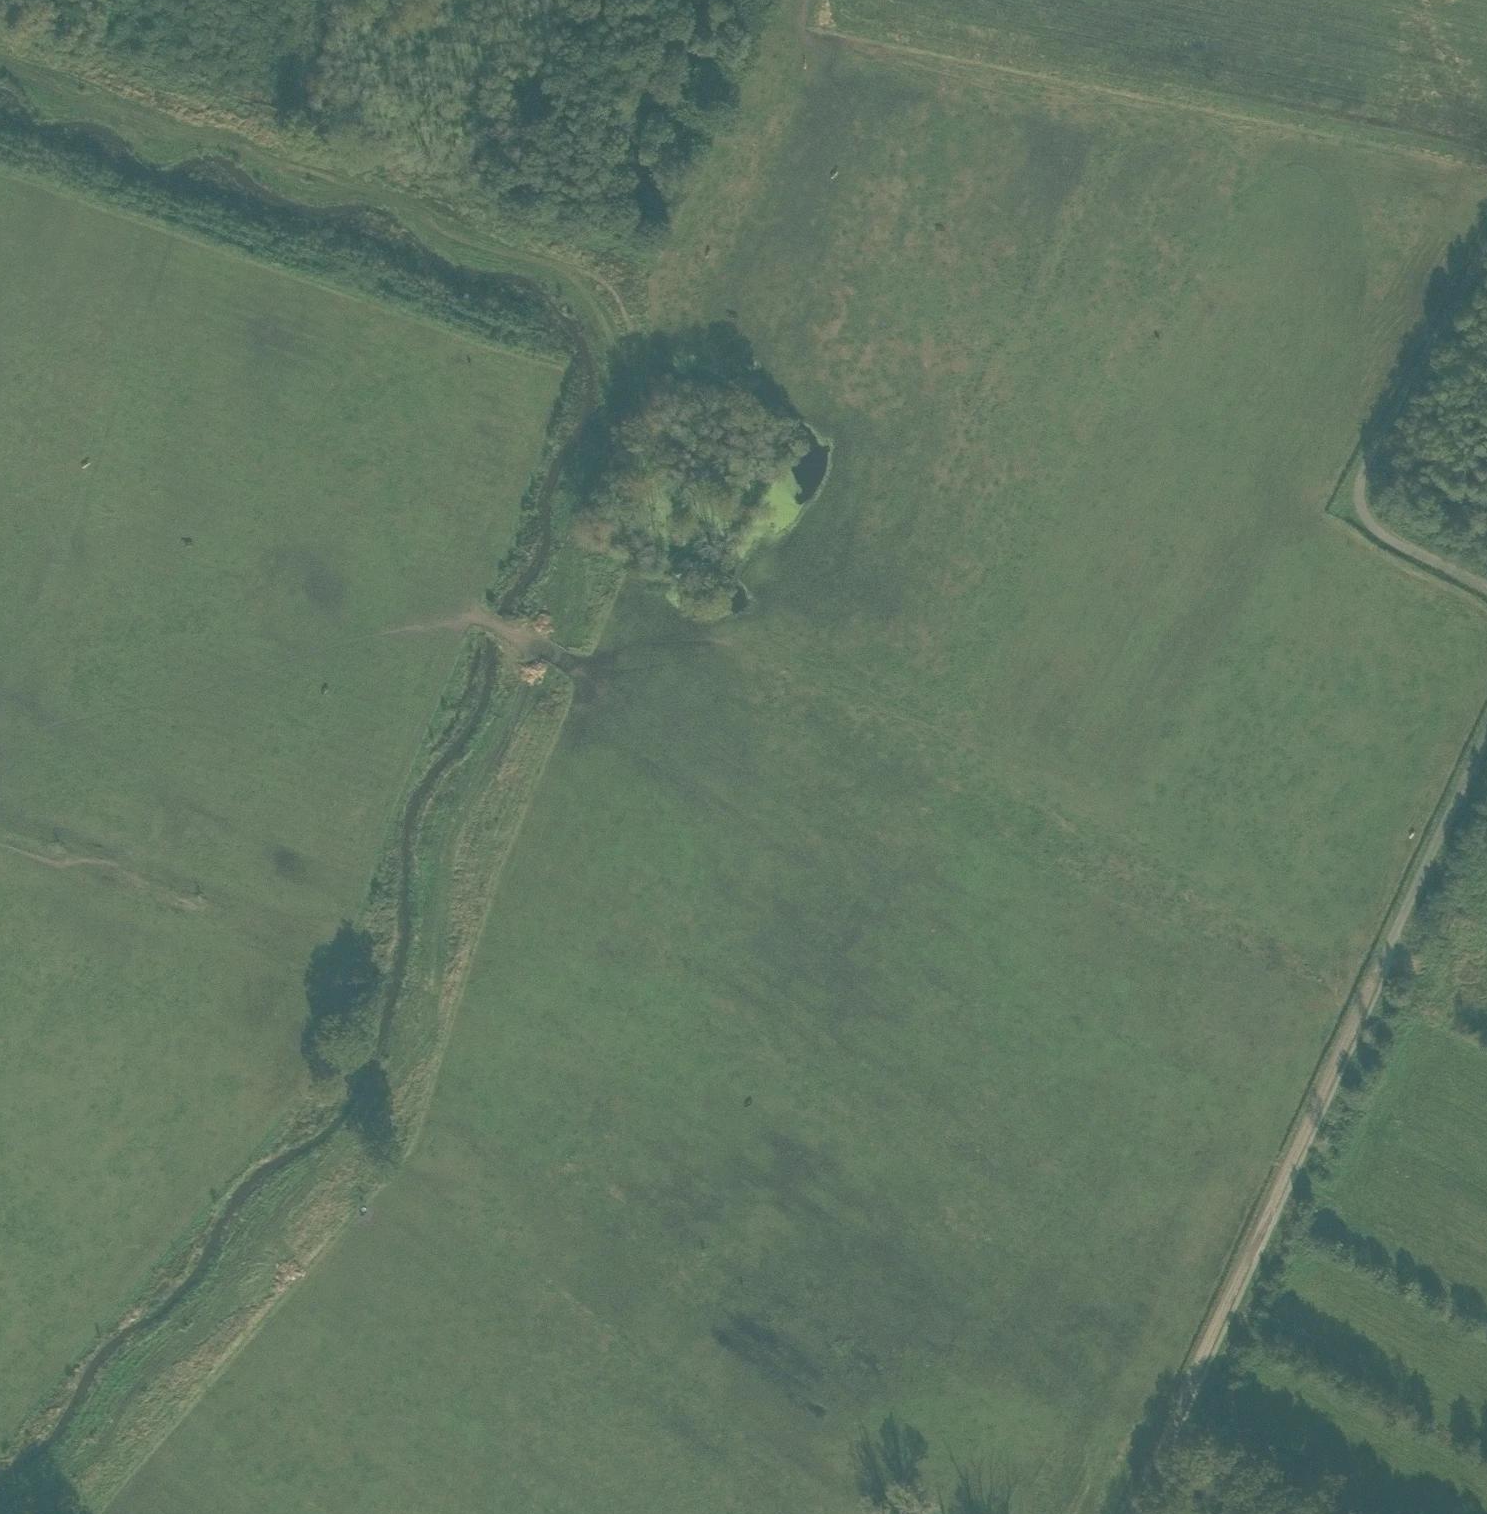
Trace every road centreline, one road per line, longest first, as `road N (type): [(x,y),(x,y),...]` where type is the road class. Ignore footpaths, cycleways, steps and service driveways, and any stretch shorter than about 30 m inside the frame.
road 1 (unclassified): [(1486,581),(1369,511),(1361,480),(1486,225)]
road 2 (unclassified): [(1373,961),(1486,721)]

